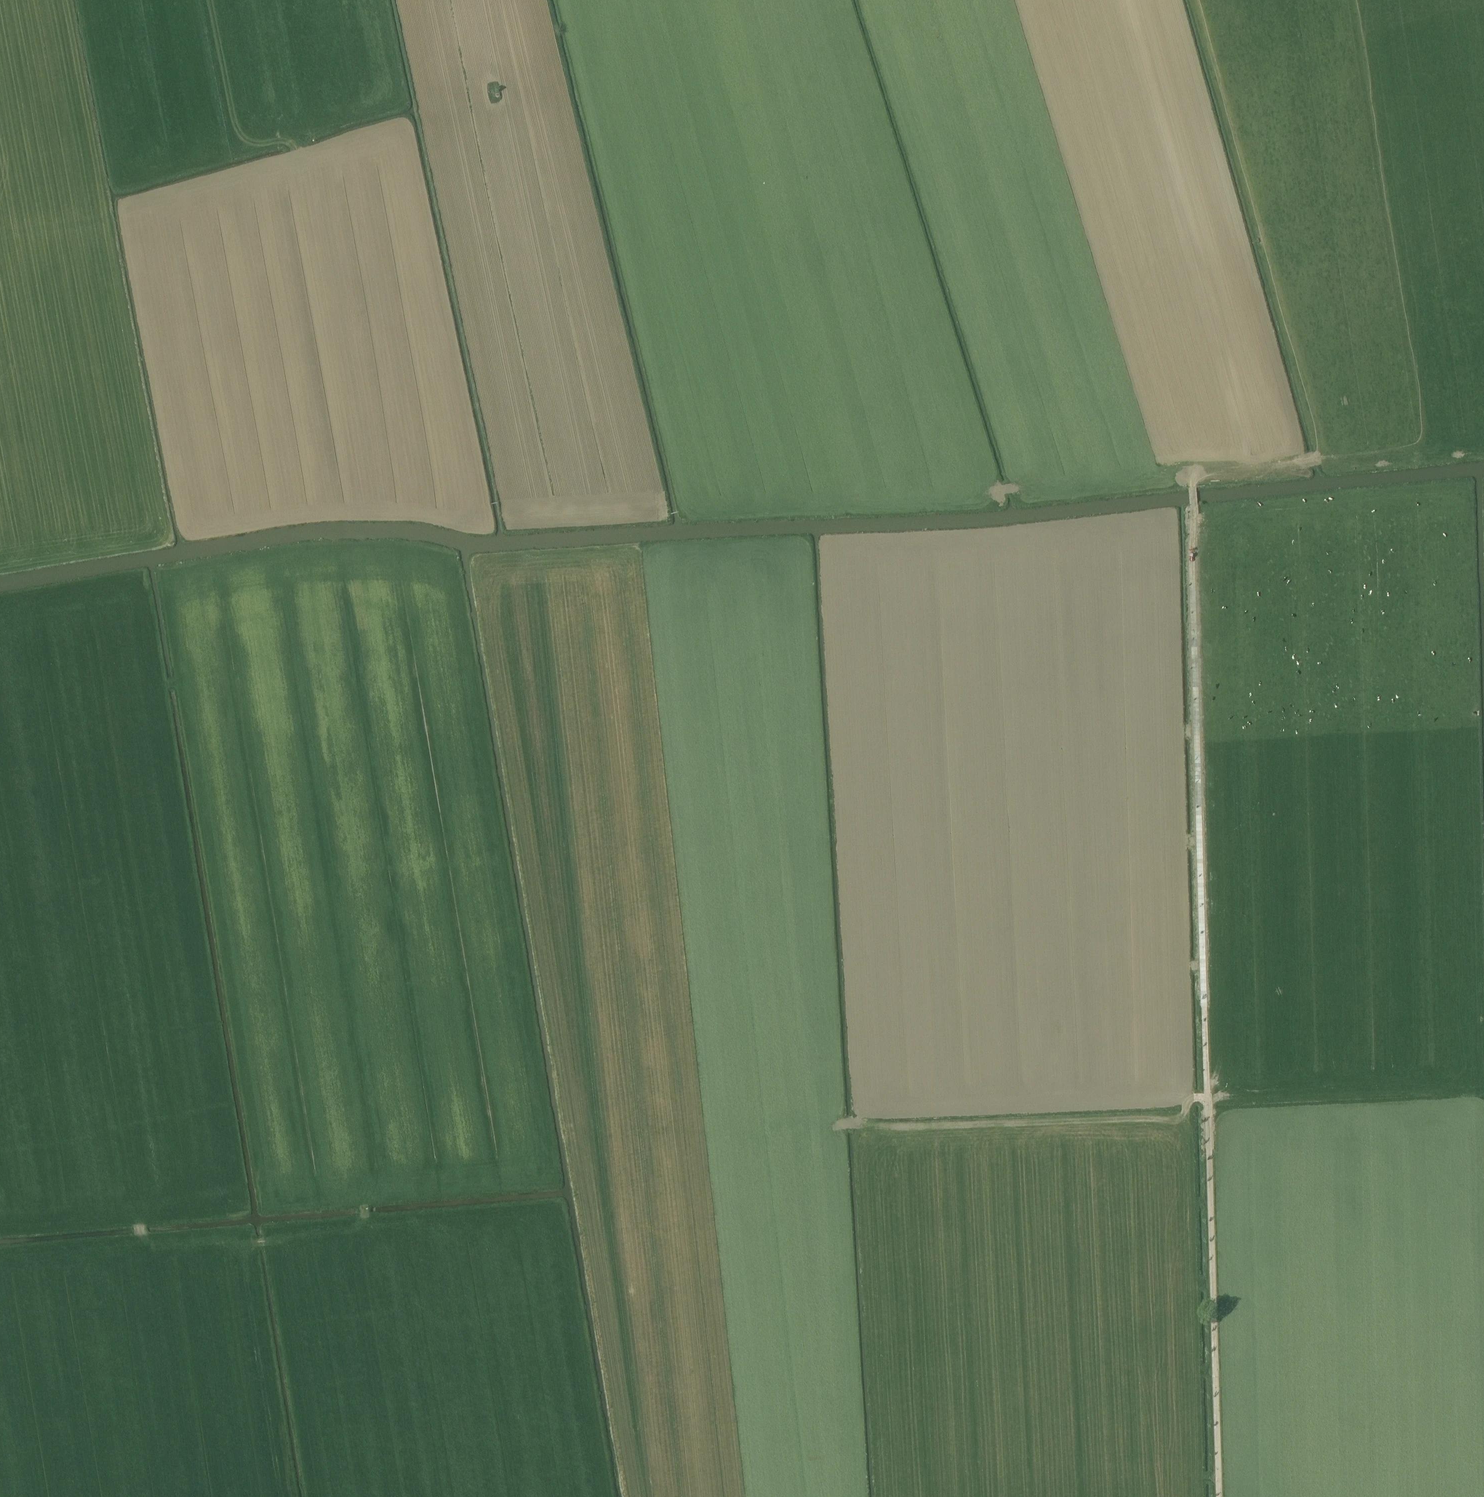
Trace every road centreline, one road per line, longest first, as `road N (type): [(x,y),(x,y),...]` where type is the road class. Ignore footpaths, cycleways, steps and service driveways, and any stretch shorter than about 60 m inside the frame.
road 1 (track): [(1078,1101),(1207,1097),(1193,487)]
road 2 (track): [(1219,1496),(1207,1097)]

